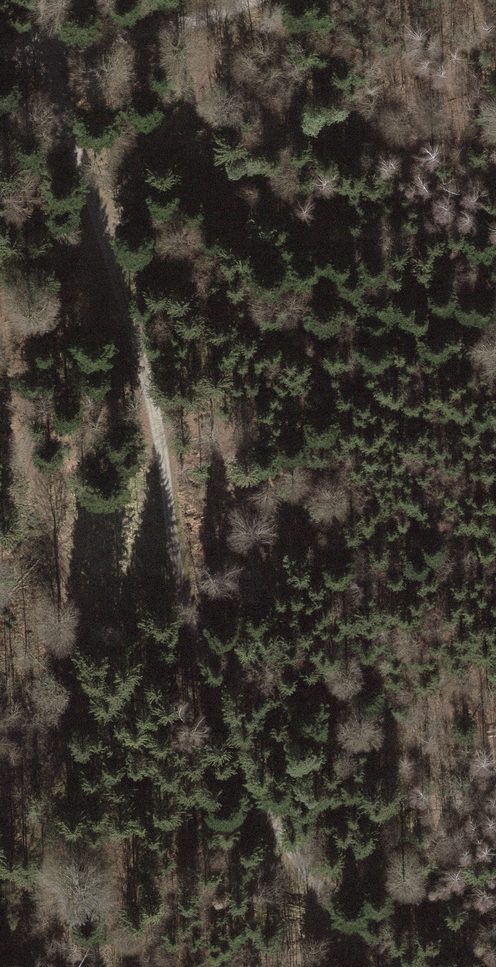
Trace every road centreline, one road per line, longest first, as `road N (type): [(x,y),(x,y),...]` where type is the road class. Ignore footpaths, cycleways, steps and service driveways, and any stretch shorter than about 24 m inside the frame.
road 1 (track): [(245,0),(33,333),(21,400),(32,478),(87,654),(40,771),(0,840)]
road 2 (track): [(141,398),(256,774),(304,874),(405,966)]
road 3 (track): [(141,398),(45,43),(46,0)]
road 4 (track): [(251,0),(123,34),(0,49)]

